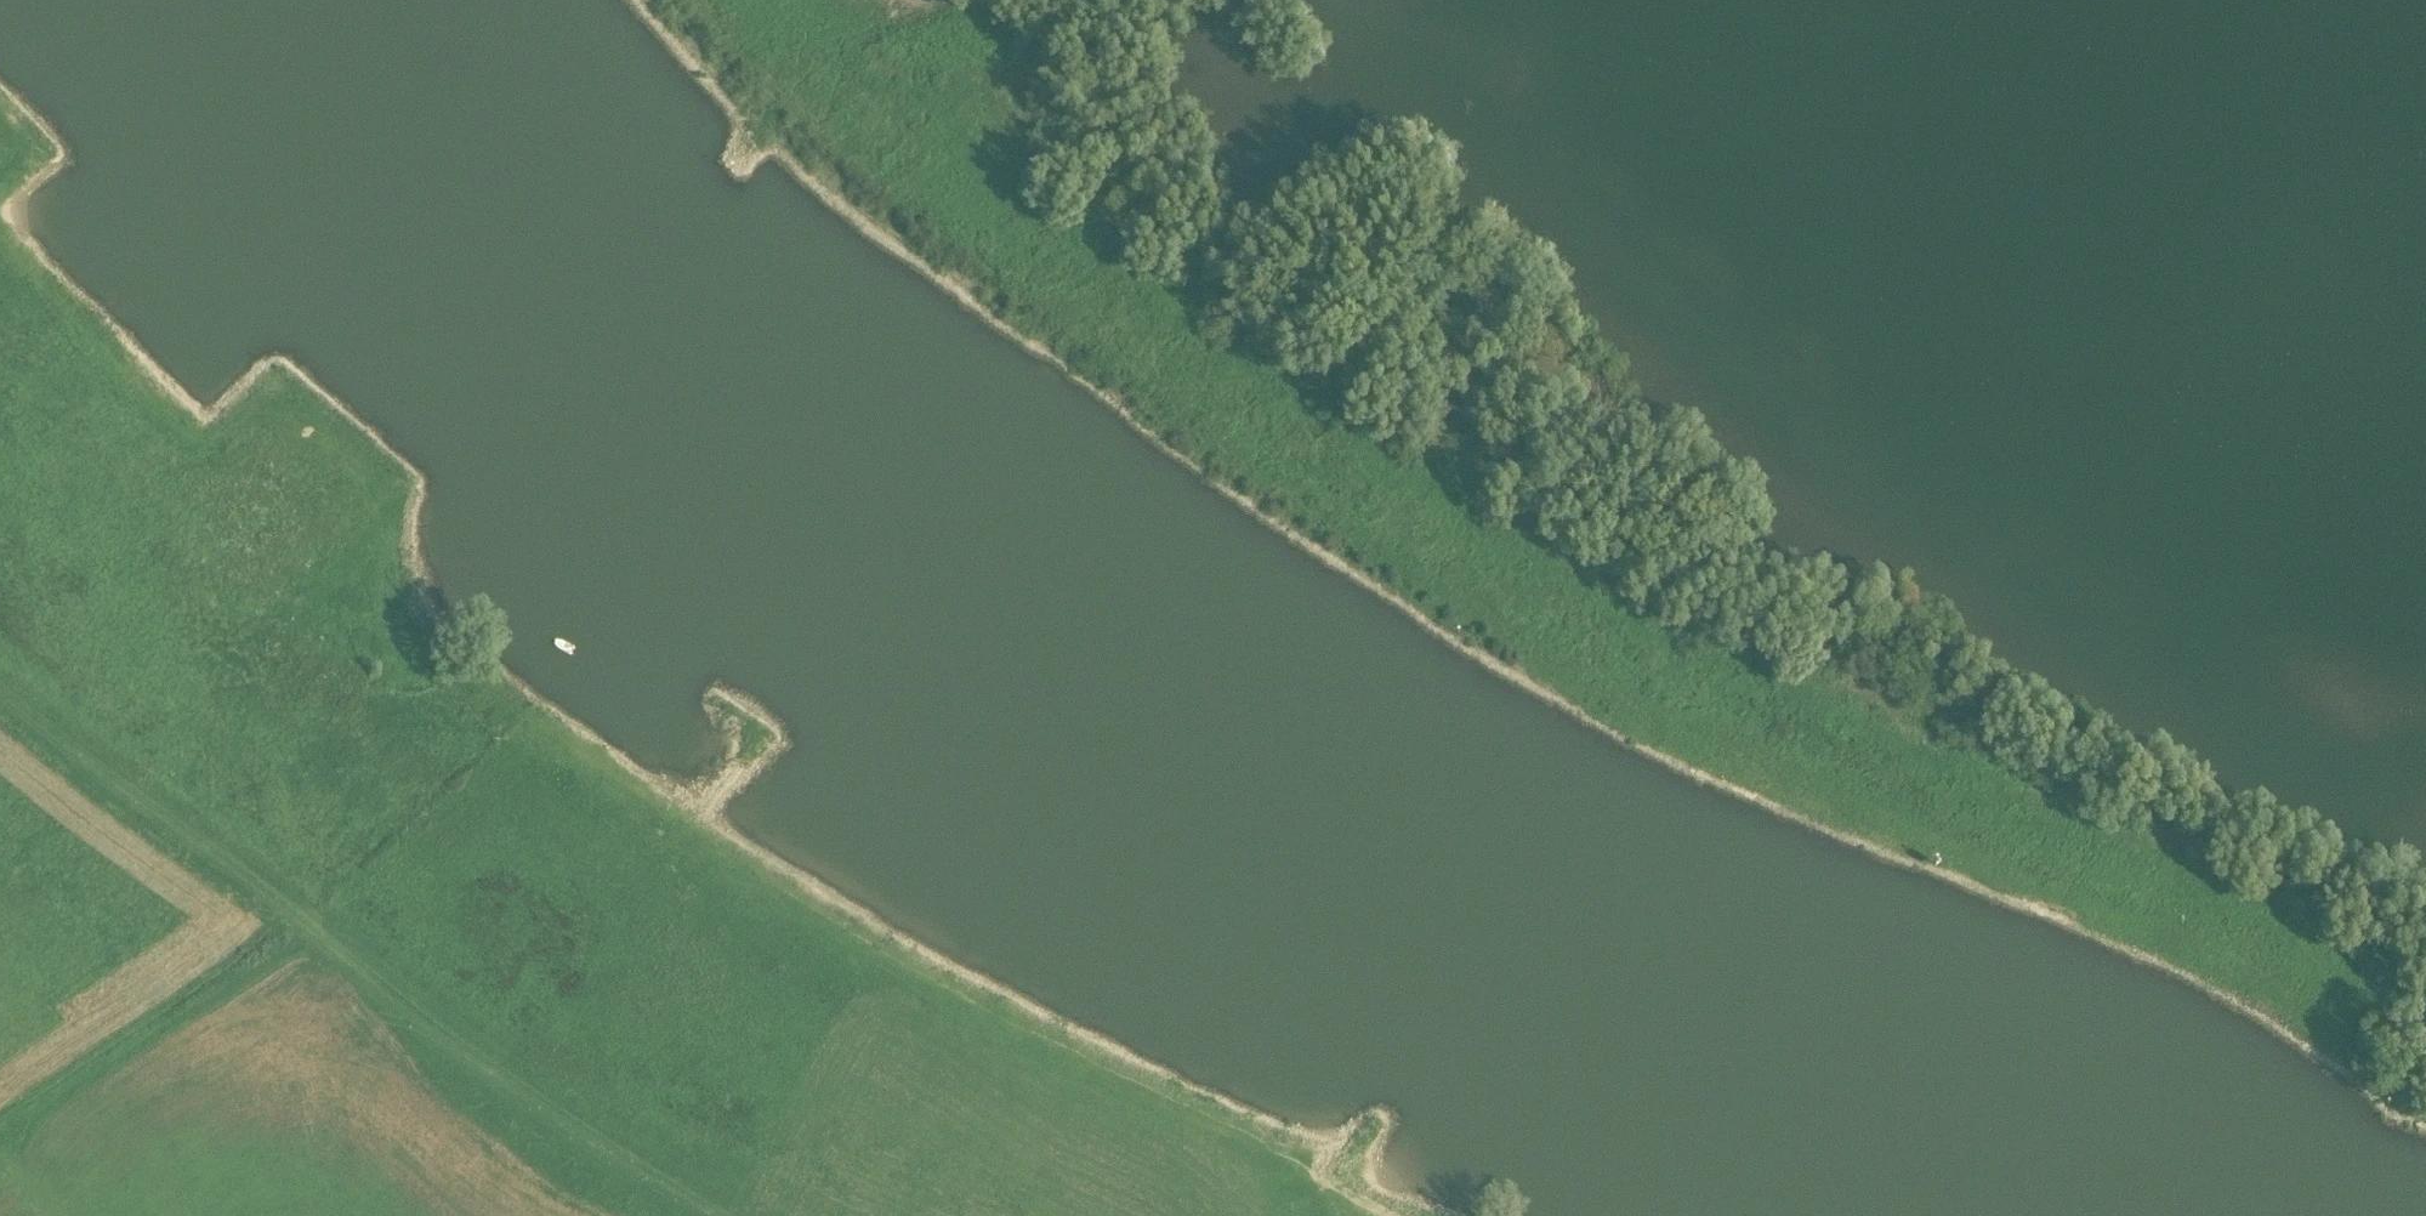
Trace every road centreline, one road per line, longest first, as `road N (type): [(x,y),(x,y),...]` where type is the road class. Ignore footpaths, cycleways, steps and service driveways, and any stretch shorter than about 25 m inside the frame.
road 1 (track): [(197,857),(0,712)]

